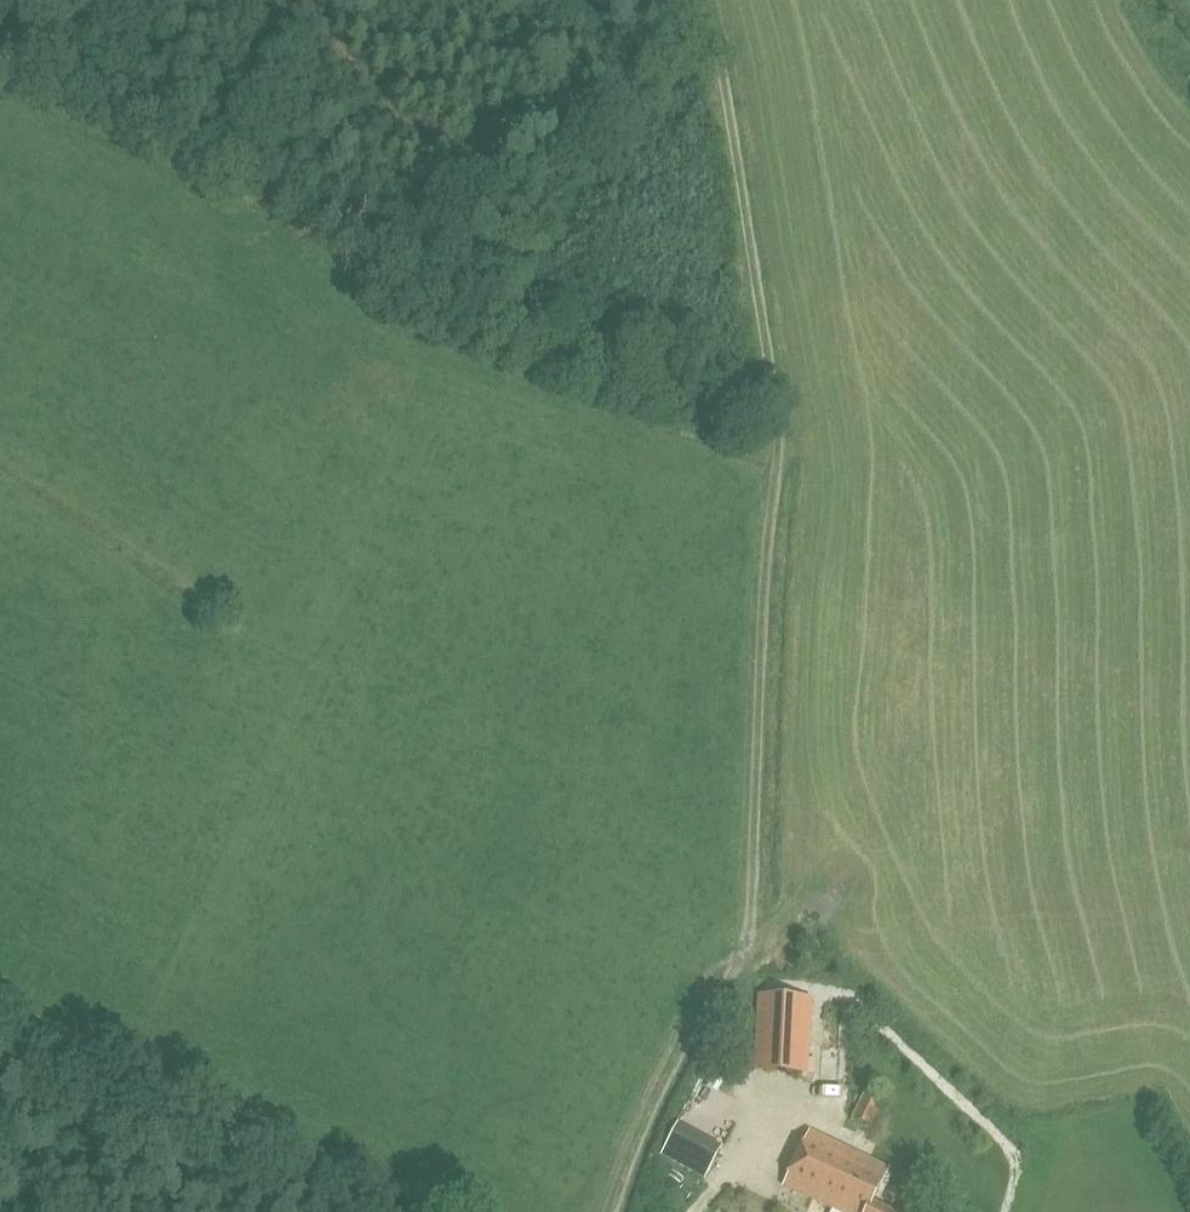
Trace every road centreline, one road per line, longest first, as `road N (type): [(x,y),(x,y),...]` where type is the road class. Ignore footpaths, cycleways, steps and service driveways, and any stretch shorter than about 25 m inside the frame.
road 1 (track): [(636,0),(665,20),(753,43),(784,463),(764,599),(750,945),(655,1132),(625,1211)]

